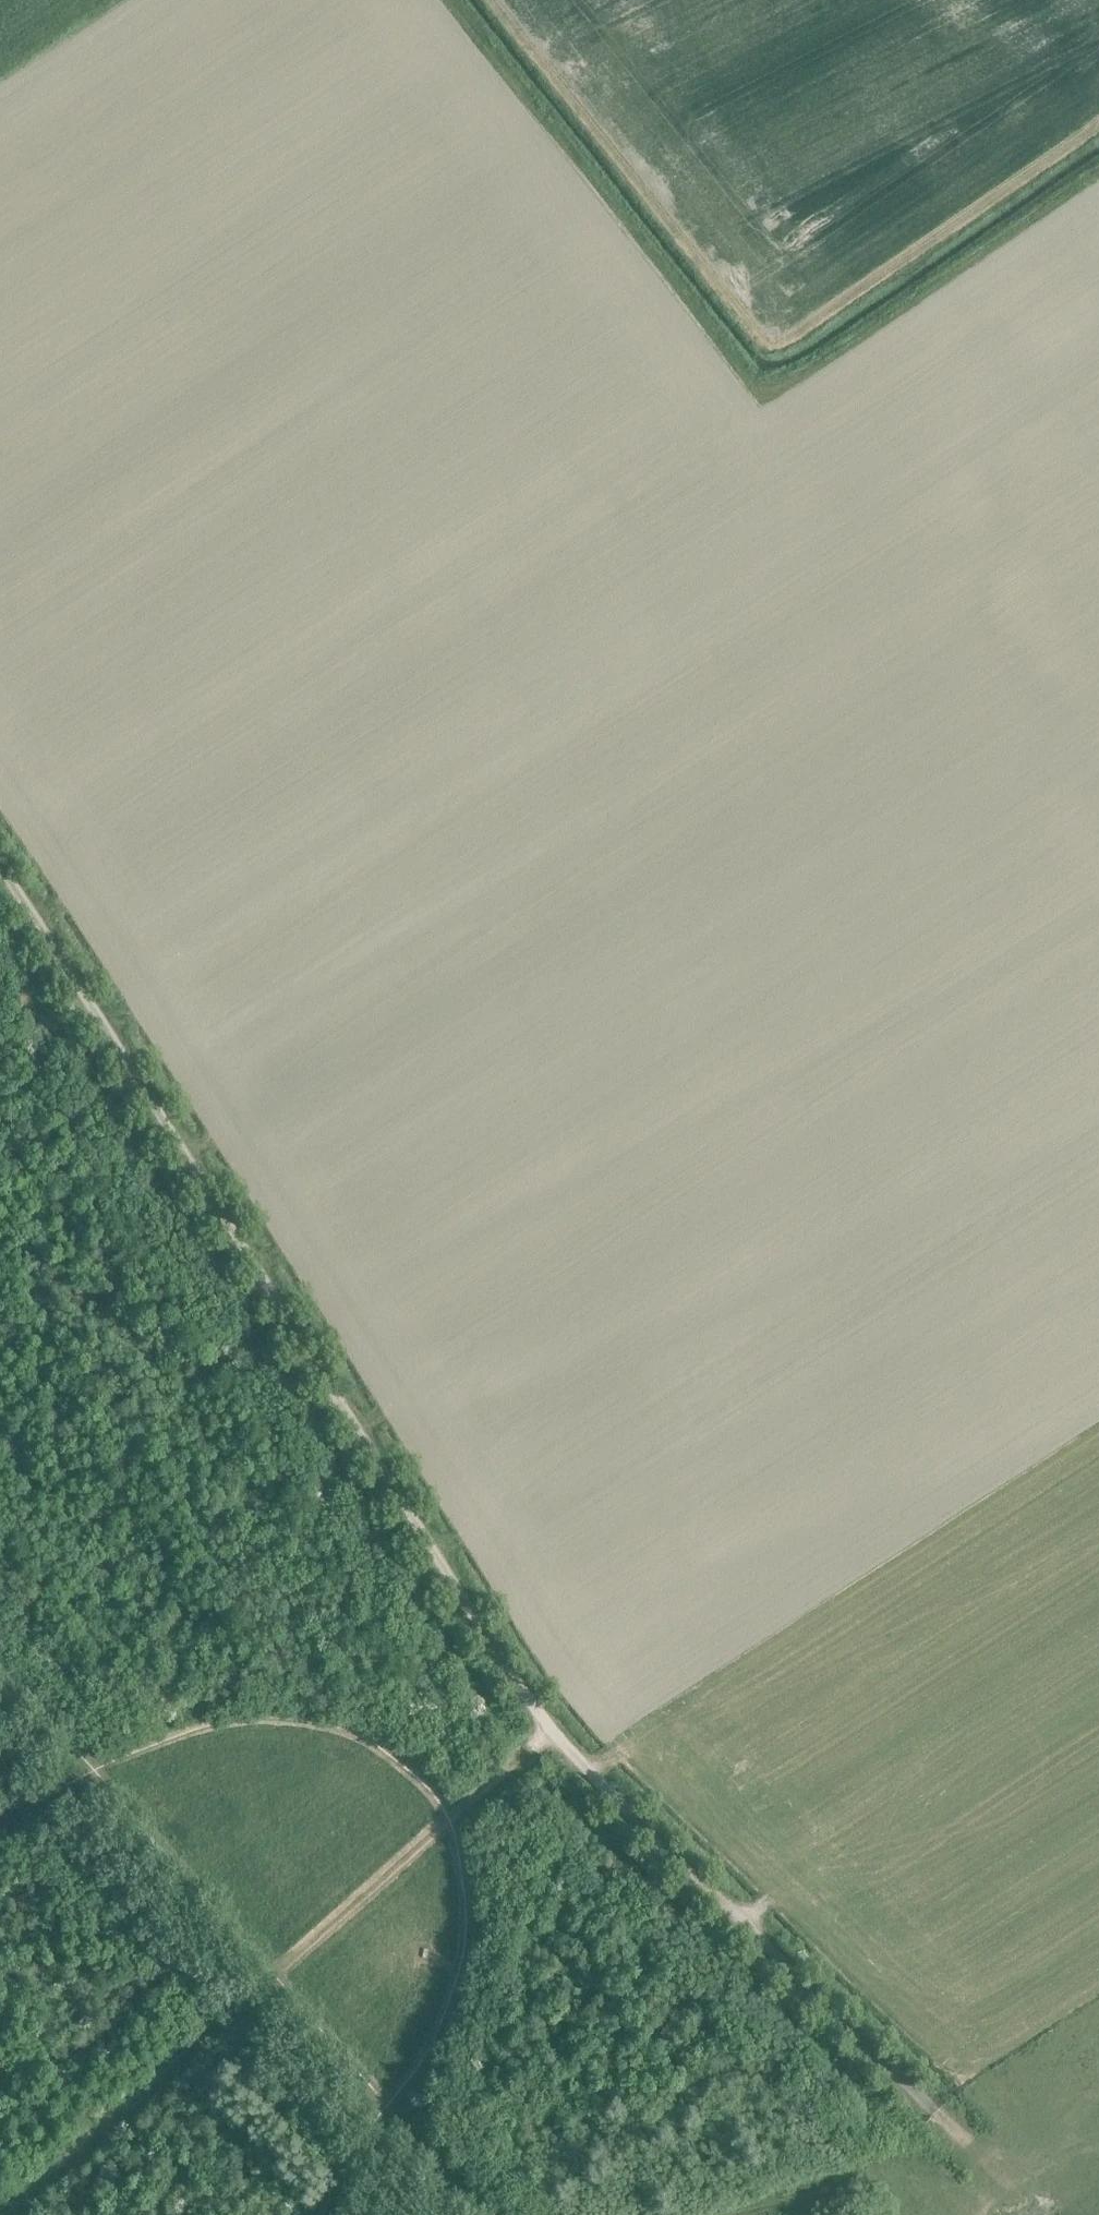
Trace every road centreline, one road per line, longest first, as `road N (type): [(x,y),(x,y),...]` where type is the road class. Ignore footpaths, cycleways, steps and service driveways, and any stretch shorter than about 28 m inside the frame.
road 1 (unclassified): [(935,2112),(552,1734),(0,872)]
road 2 (track): [(977,2214),(1001,2169),(1098,2099)]

